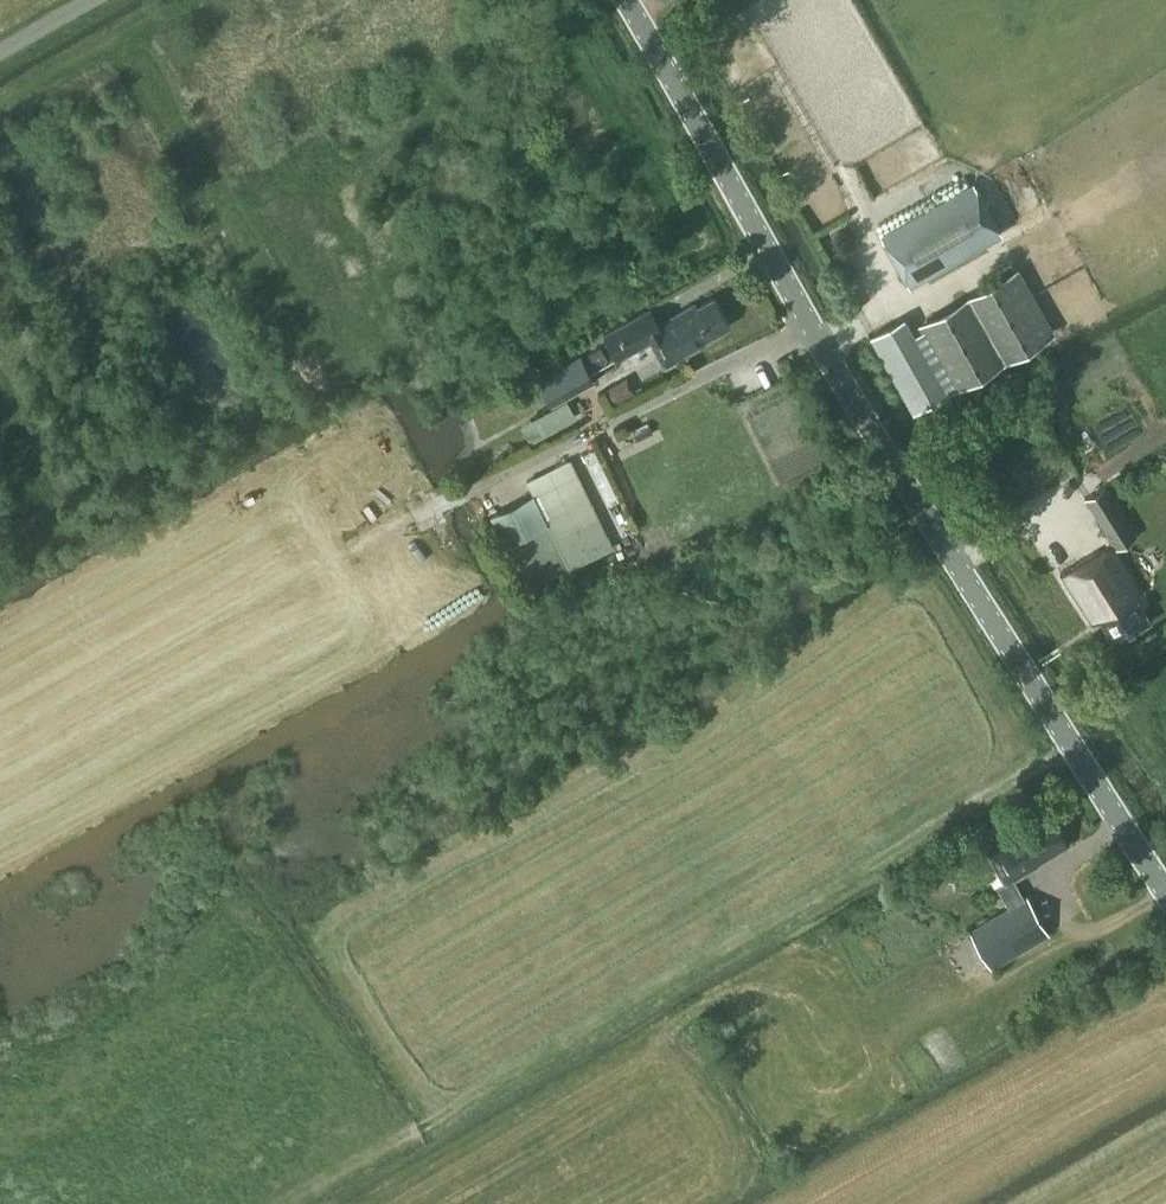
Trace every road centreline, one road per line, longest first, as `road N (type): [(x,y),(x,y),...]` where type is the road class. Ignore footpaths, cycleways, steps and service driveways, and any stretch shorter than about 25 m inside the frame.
road 1 (tertiary): [(1165,896),(829,357),(620,0)]

